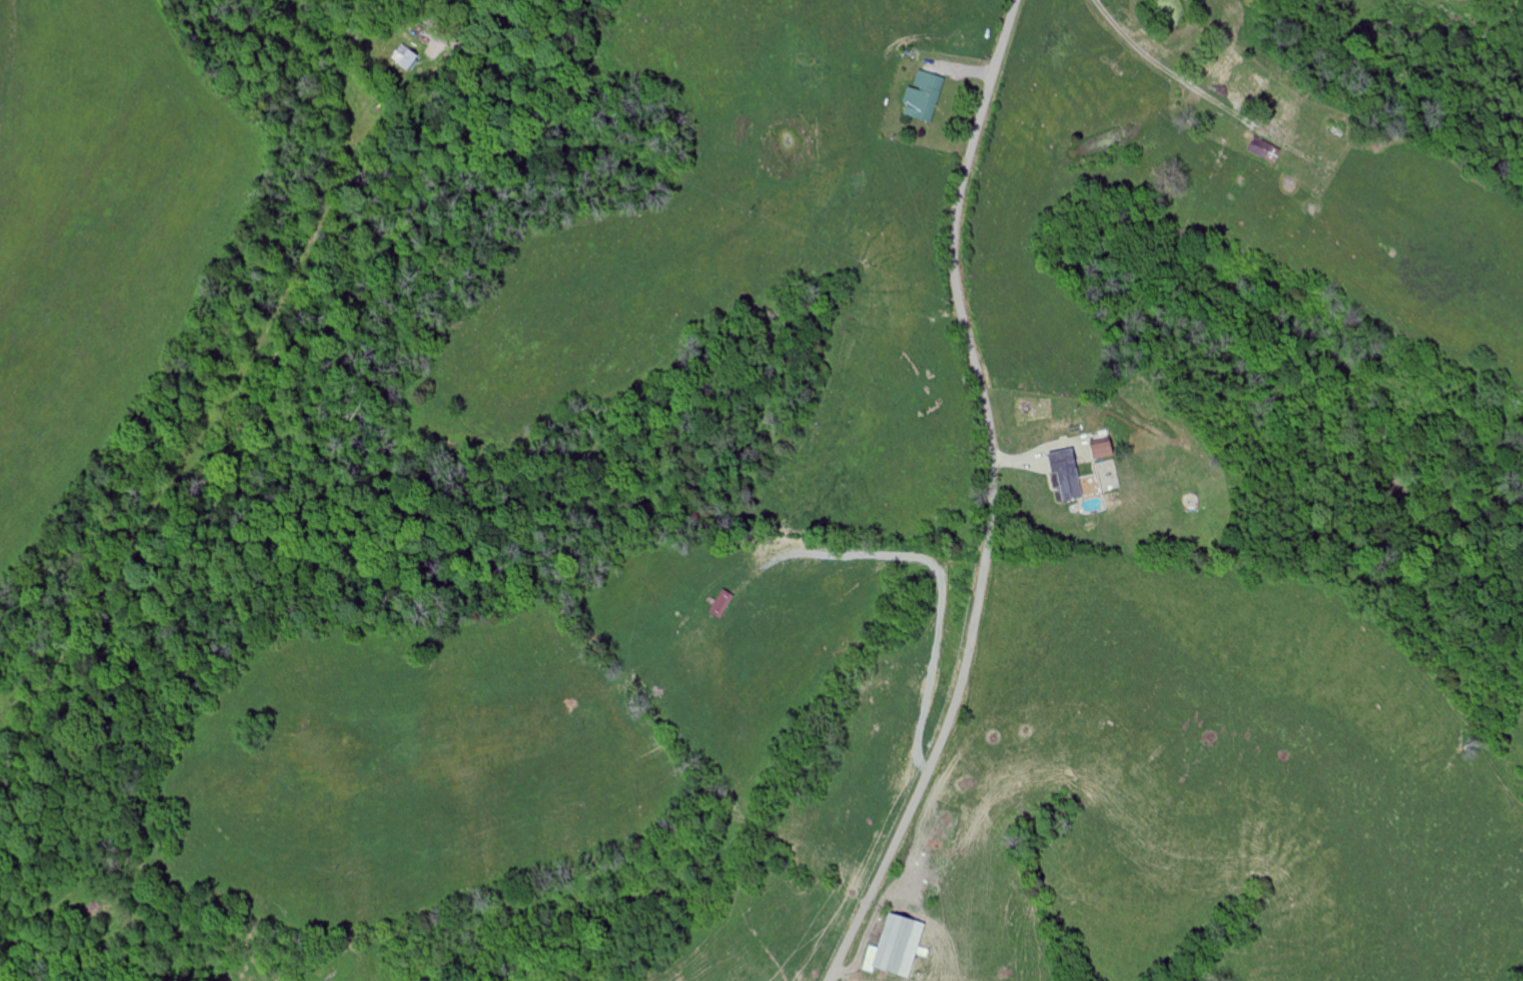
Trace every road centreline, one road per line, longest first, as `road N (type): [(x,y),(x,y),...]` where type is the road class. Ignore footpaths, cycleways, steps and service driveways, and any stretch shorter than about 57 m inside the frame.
road 1 (residential): [(830,980),(938,753),(975,631),(993,467),(954,244),(975,137),(1017,0)]

